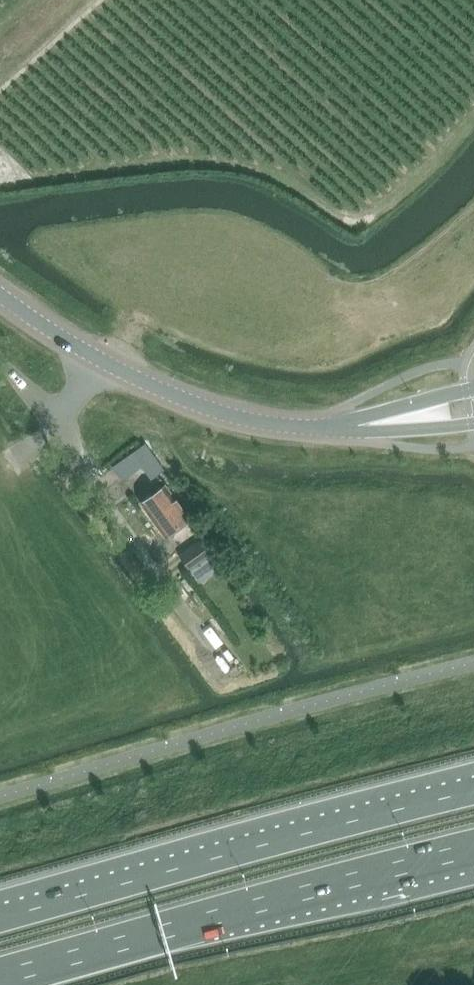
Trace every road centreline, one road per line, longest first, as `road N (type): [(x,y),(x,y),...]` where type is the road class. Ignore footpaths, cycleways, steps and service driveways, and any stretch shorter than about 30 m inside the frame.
road 1 (trunk): [(0,977),(473,851)]
road 2 (trunk): [(473,791),(0,913)]
road 3 (tertiary): [(280,425),(219,412),(127,374),(0,295)]
road 4 (tertiary): [(473,389),(348,420),(280,425)]
road 5 (tertiary): [(280,425),(373,431),(473,425)]
road 6 (track): [(0,92),(102,0)]

